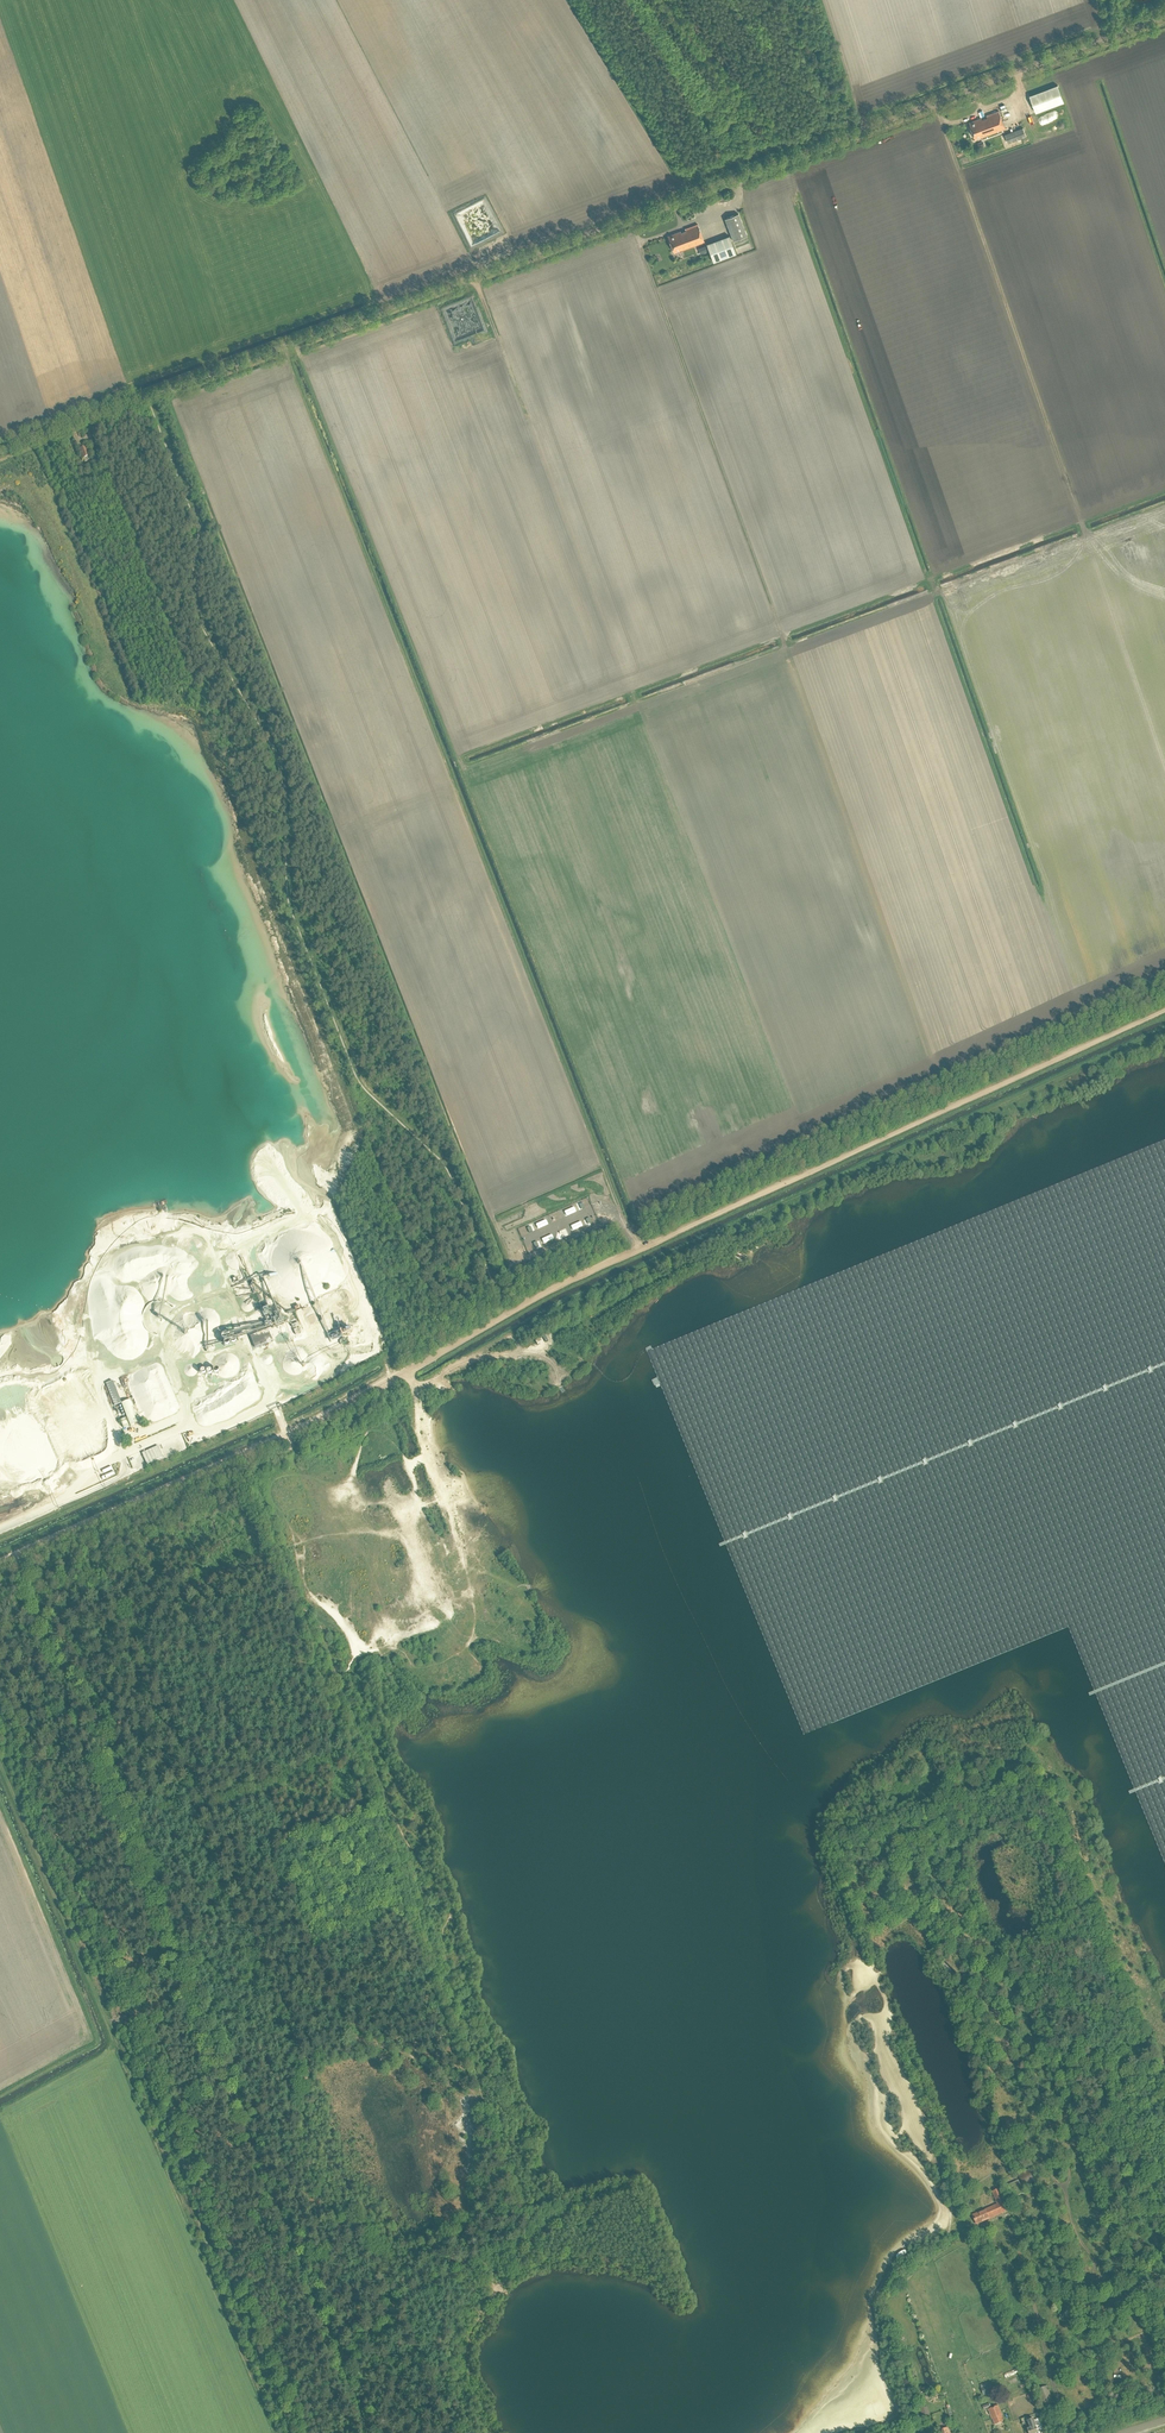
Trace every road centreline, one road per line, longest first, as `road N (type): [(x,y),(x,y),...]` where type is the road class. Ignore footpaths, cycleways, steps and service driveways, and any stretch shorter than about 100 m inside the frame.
road 1 (unclassified): [(0,451),(1164,16)]
road 2 (track): [(282,347),(637,1248)]
road 3 (track): [(497,1320),(689,1223),(1164,1009)]
road 4 (track): [(242,1456),(497,1320)]
road 5 (track): [(13,1557),(242,1456)]

